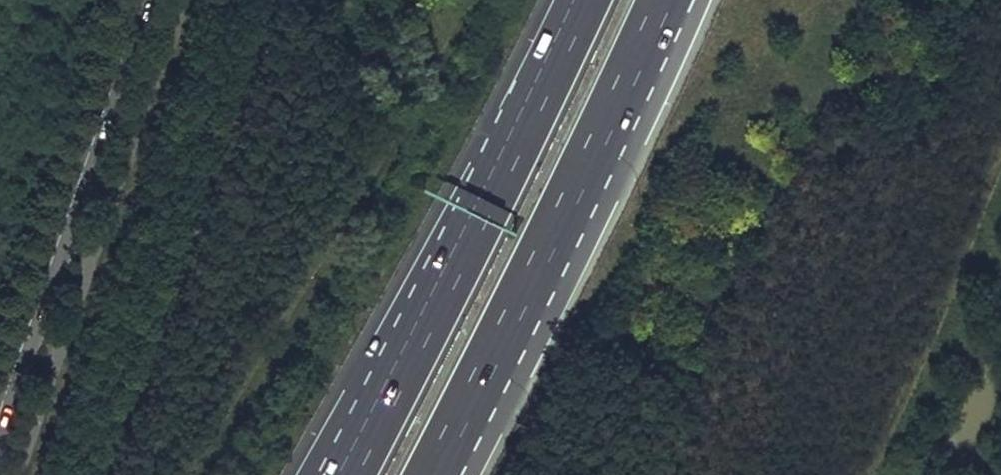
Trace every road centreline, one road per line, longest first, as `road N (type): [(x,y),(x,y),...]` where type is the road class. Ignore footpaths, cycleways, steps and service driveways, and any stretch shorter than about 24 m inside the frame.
road 1 (motorway): [(583,0),(346,470)]
road 2 (tertiary): [(0,412),(142,0)]
road 3 (track): [(868,474),(1000,158)]
road 4 (motorway): [(518,305),(664,0)]
road 5 (motorway): [(431,474),(518,305)]
road 6 (motorway): [(450,474),(518,305)]

